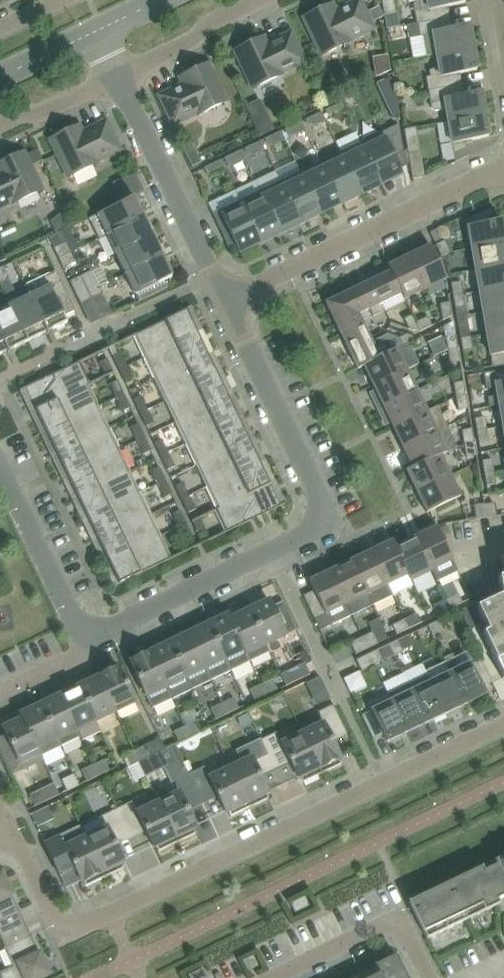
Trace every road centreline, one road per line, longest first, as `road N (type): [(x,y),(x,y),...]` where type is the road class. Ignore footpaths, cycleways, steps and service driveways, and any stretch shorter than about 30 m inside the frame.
road 1 (residential): [(11,834),(51,913),(68,925),(94,920),(503,724)]
road 2 (residential): [(81,643),(313,528),(322,511),(226,301)]
road 3 (residential): [(226,301),(503,173)]
road 4 (residential): [(216,280),(119,78)]
road 5 (residential): [(429,977),(400,918),(276,977)]
road 6 (residential): [(81,643),(0,463)]
road 7 (residential): [(275,0),(119,78)]
road 8 (residential): [(216,280),(89,340)]
road 9 (residential): [(0,122),(45,112),(119,78)]

